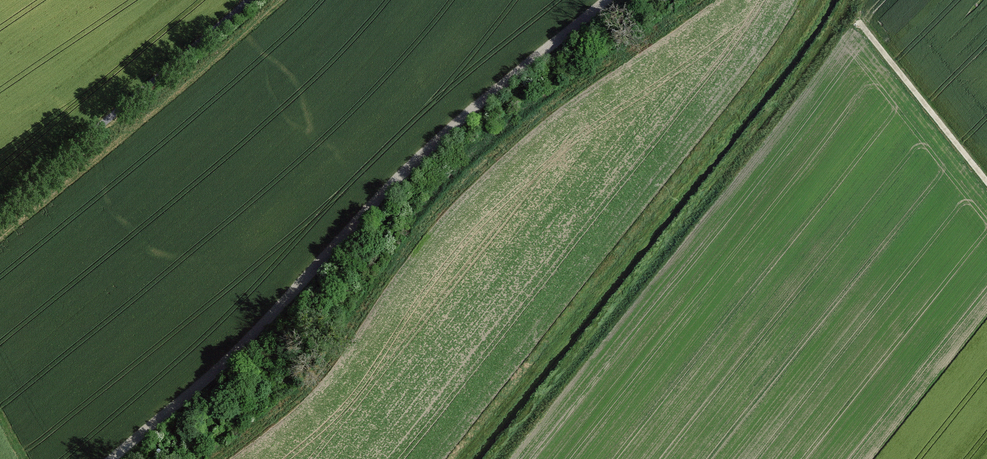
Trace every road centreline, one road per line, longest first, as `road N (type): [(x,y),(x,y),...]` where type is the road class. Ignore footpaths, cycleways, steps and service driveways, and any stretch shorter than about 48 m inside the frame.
road 1 (track): [(608,0),(430,146),(233,356),(113,458)]
road 2 (track): [(0,209),(249,0)]
road 3 (track): [(986,181),(859,21)]

